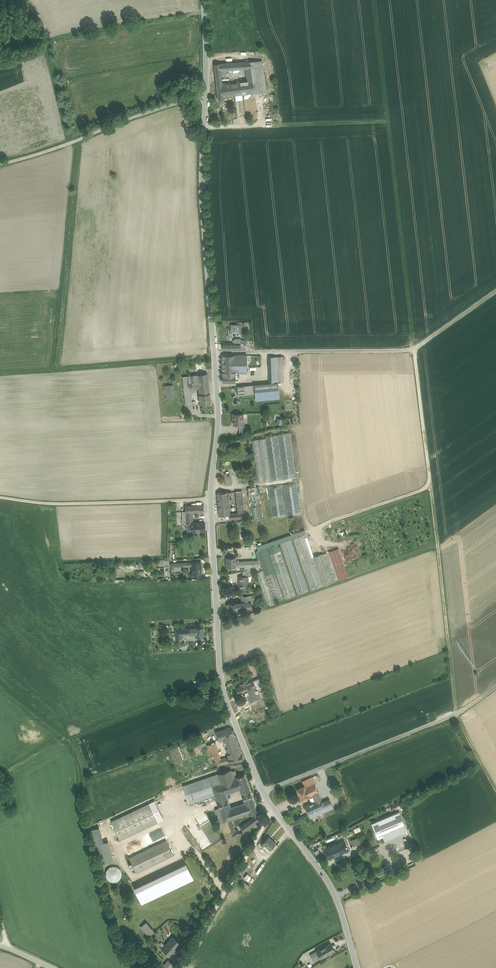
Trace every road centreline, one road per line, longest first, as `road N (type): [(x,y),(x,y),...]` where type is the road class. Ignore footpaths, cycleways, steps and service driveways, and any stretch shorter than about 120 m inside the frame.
road 1 (track): [(374,0),(456,714),(495,789)]
road 2 (unclassified): [(265,792),(220,676),(209,500),(218,418),(206,95)]
road 3 (track): [(495,291),(414,349),(214,352)]
road 4 (unclassified): [(495,687),(456,714),(265,792)]
road 5 (unclassified): [(0,164),(206,95)]
road 6 (track): [(209,500),(0,497)]
road 7 (unclassified): [(275,811),(181,967)]
road 8 (unclassified): [(275,811),(331,886),(358,967)]
road 9 (track): [(109,819),(185,782),(252,763)]
road 10 (track): [(388,122),(262,125)]
road 11 (track): [(430,488),(316,527)]

